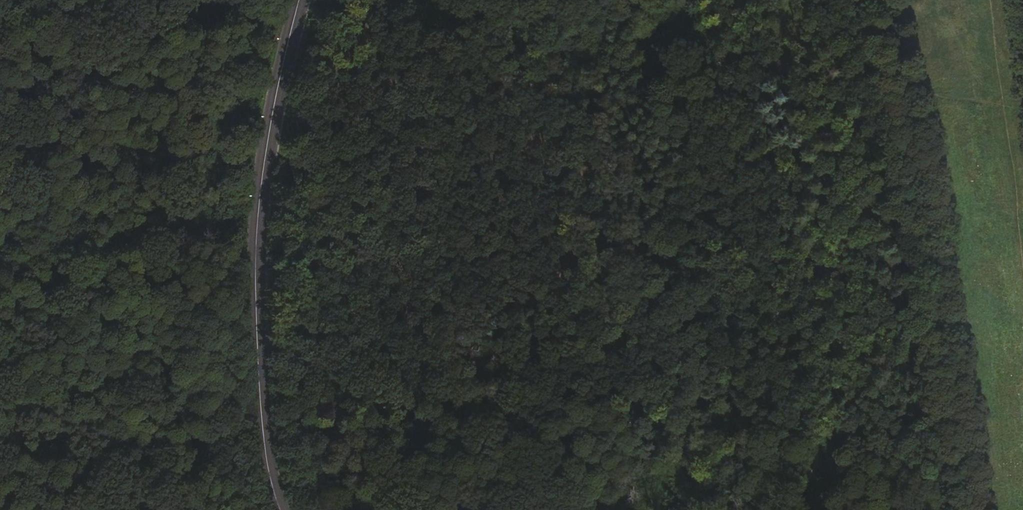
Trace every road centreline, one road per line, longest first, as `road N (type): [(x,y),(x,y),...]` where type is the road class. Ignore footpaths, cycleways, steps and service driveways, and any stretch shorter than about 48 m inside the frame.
road 1 (secondary): [(299,0),(266,153),(256,250),(264,440),(280,509)]
road 2 (track): [(884,0),(961,509)]

